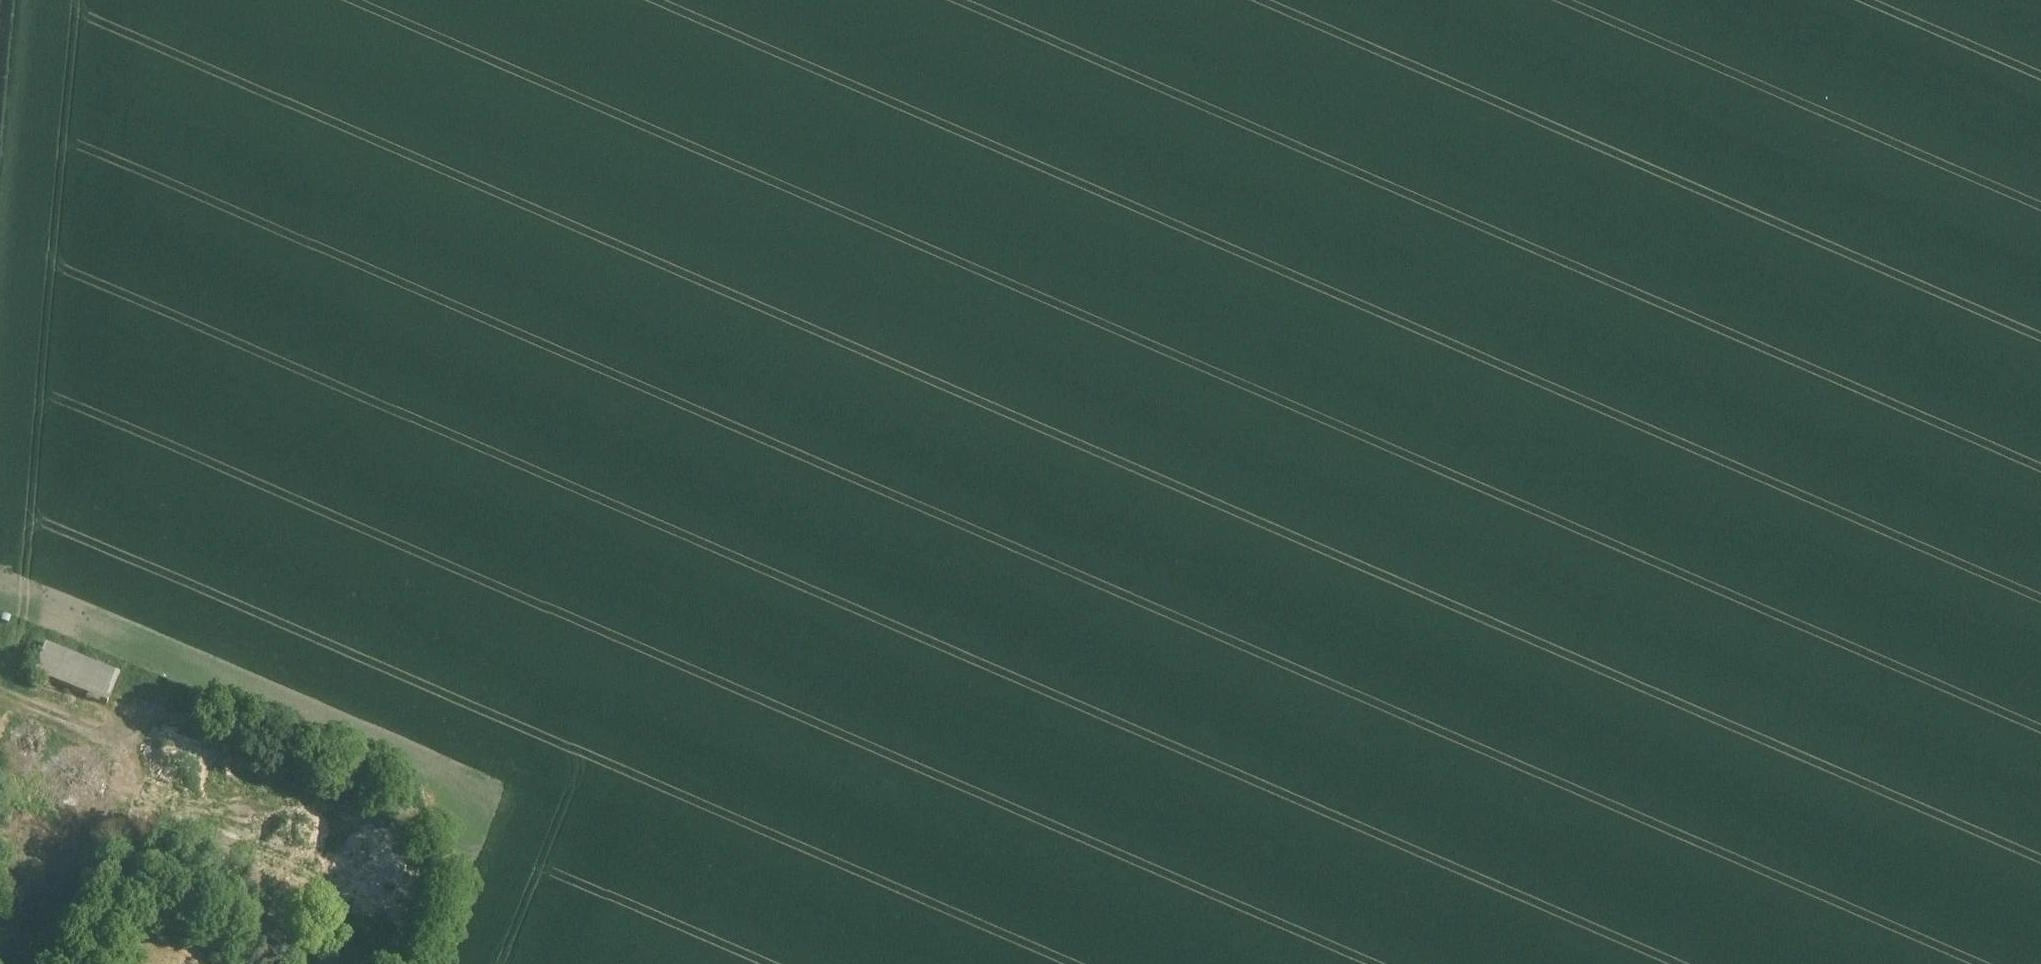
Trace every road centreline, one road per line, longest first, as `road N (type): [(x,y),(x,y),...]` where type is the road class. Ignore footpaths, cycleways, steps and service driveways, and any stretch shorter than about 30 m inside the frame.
road 1 (track): [(0,294),(25,0)]

